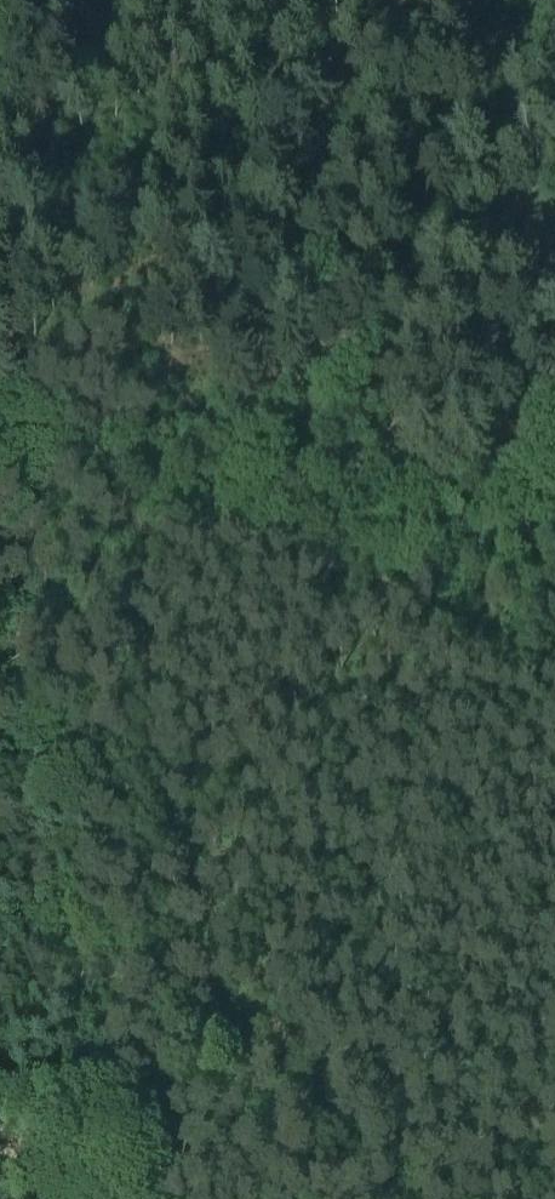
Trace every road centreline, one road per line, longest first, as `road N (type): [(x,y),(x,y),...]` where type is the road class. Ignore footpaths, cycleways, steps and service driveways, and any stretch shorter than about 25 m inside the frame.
road 1 (track): [(214,452),(554,529)]
road 2 (track): [(0,407),(214,452)]

